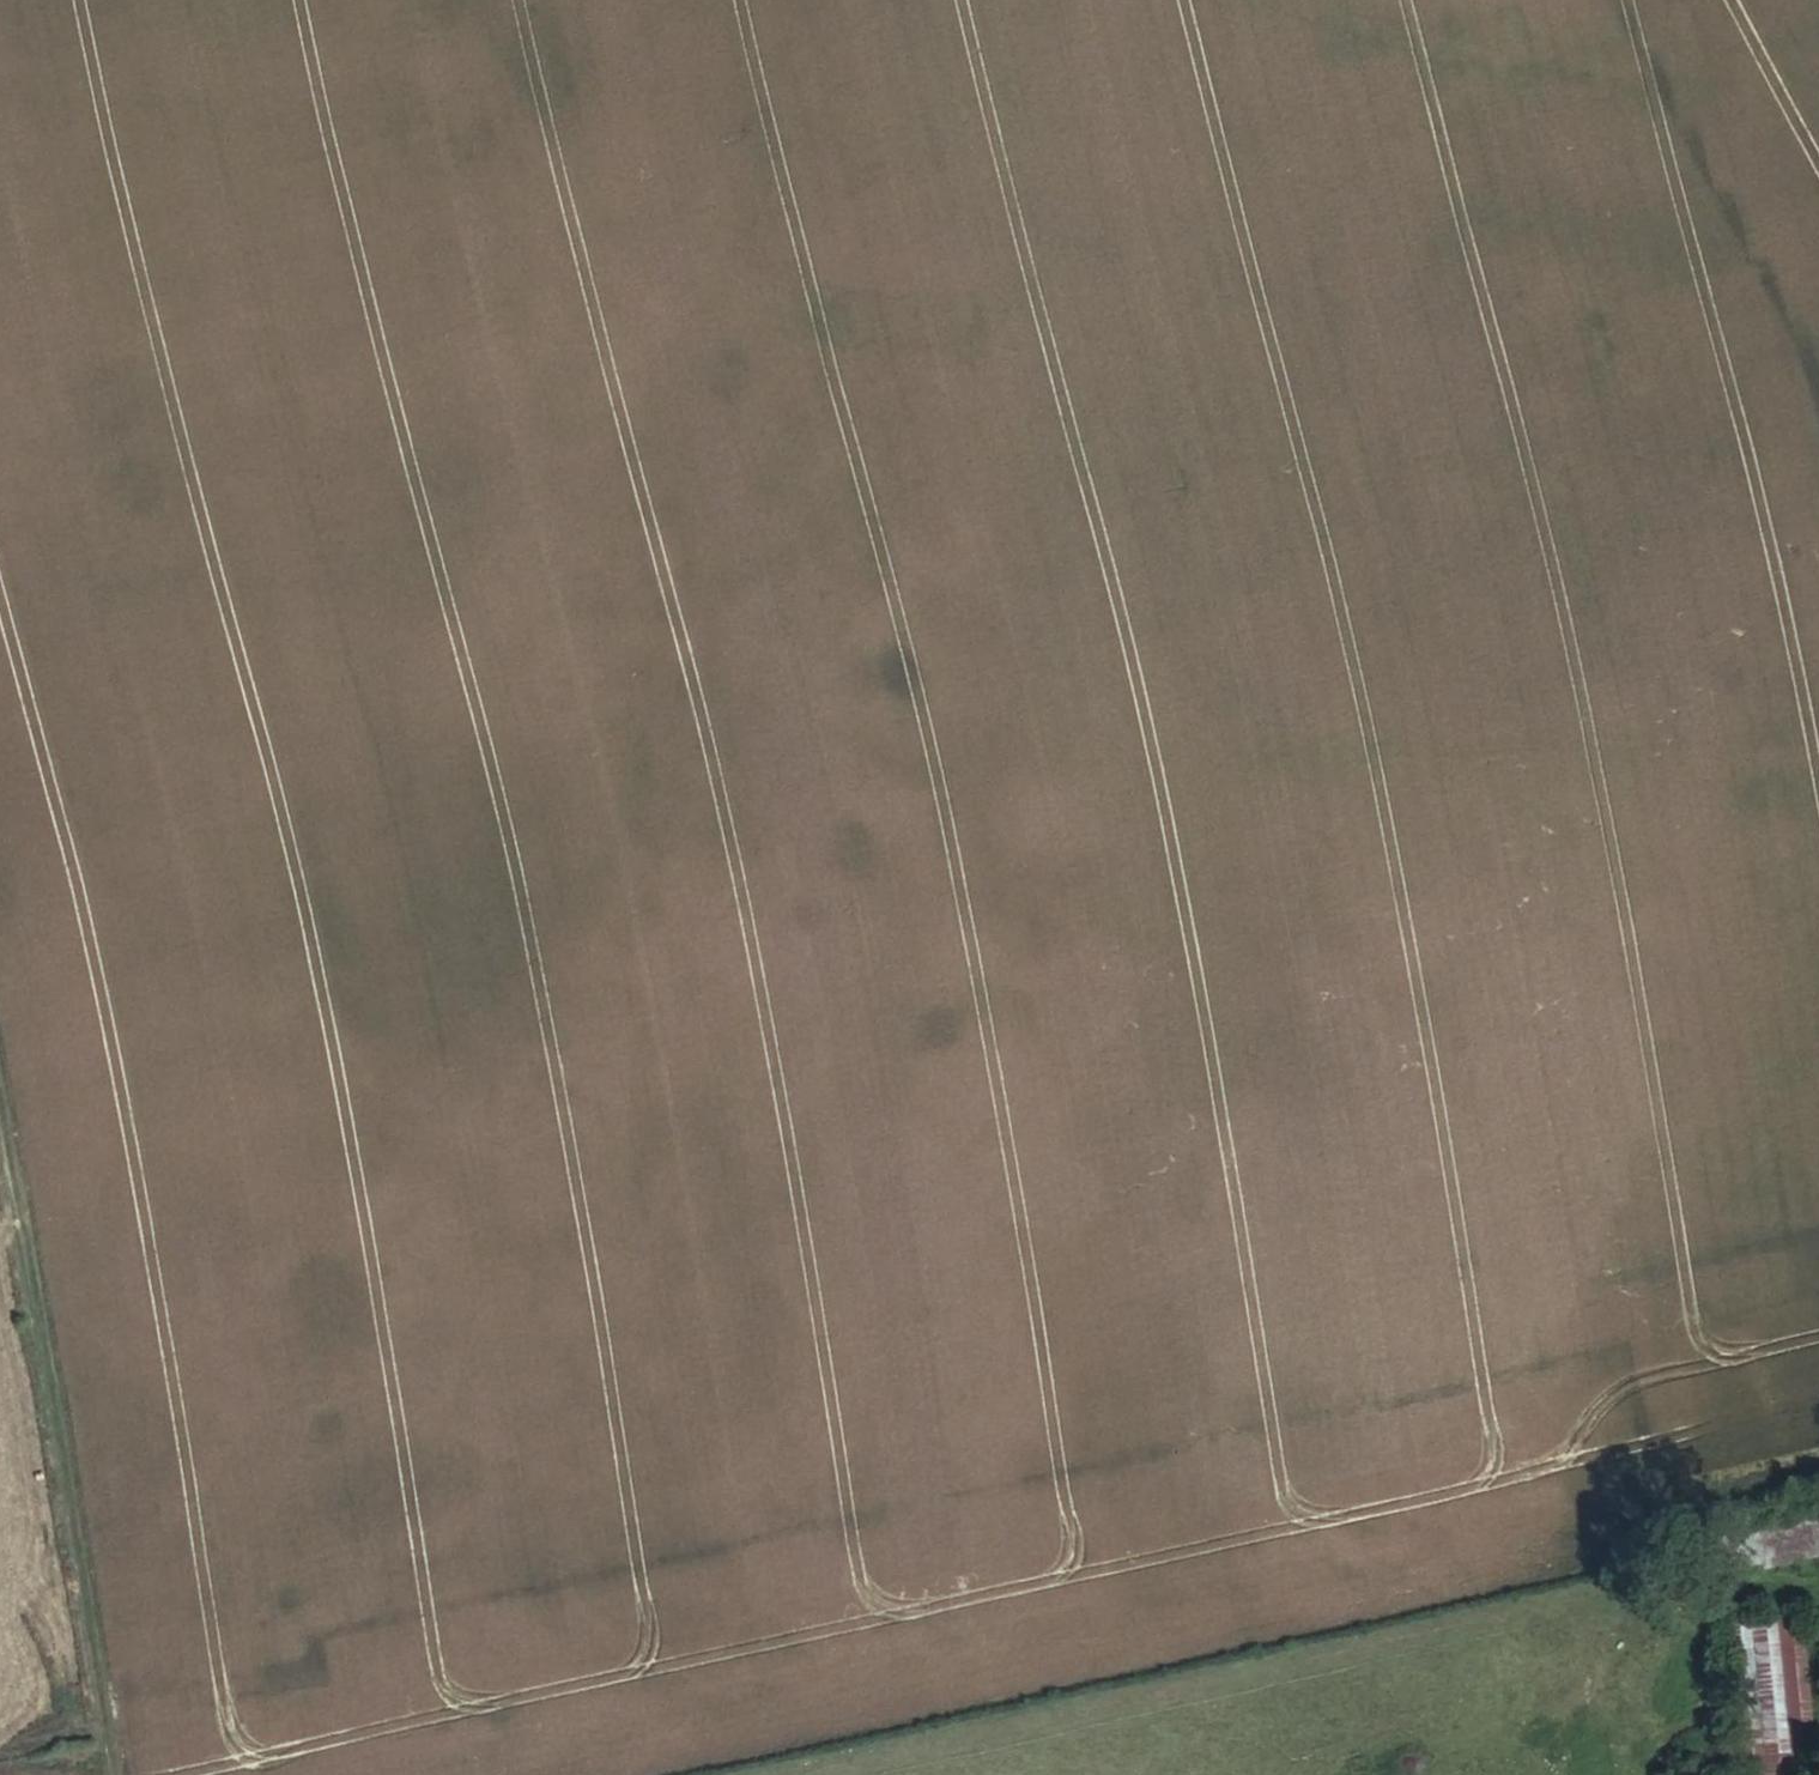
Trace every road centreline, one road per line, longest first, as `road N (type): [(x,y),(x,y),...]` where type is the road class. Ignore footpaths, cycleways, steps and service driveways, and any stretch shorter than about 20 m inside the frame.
road 1 (track): [(0,1097),(121,1774)]

